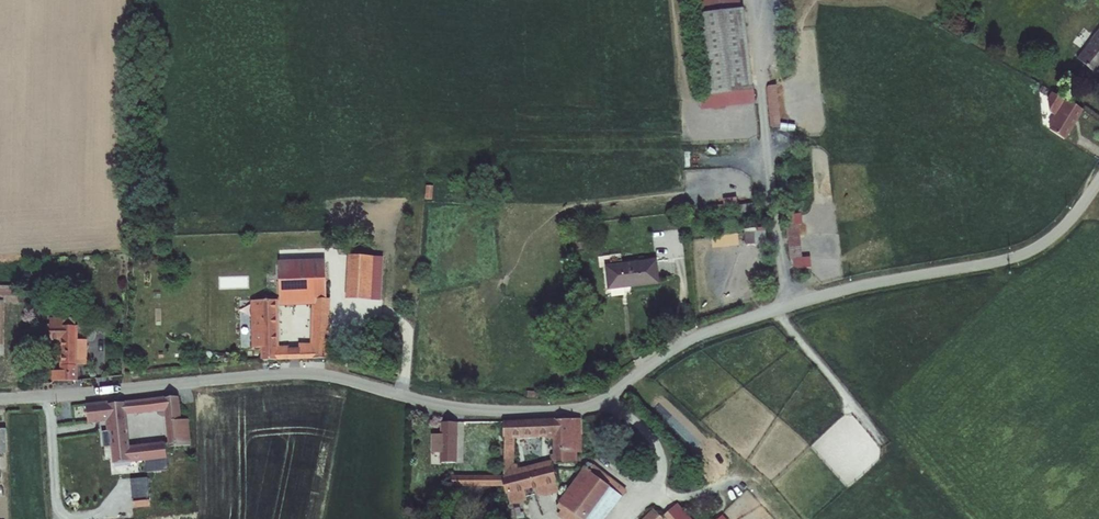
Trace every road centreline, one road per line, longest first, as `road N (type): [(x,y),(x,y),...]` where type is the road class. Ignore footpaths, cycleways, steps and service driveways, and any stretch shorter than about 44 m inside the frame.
road 1 (residential): [(1098,178),(1064,225),(1035,249),(850,287),(713,330),(585,407),(463,408),(298,373),(0,398)]
road 2 (track): [(775,311),(877,439)]

